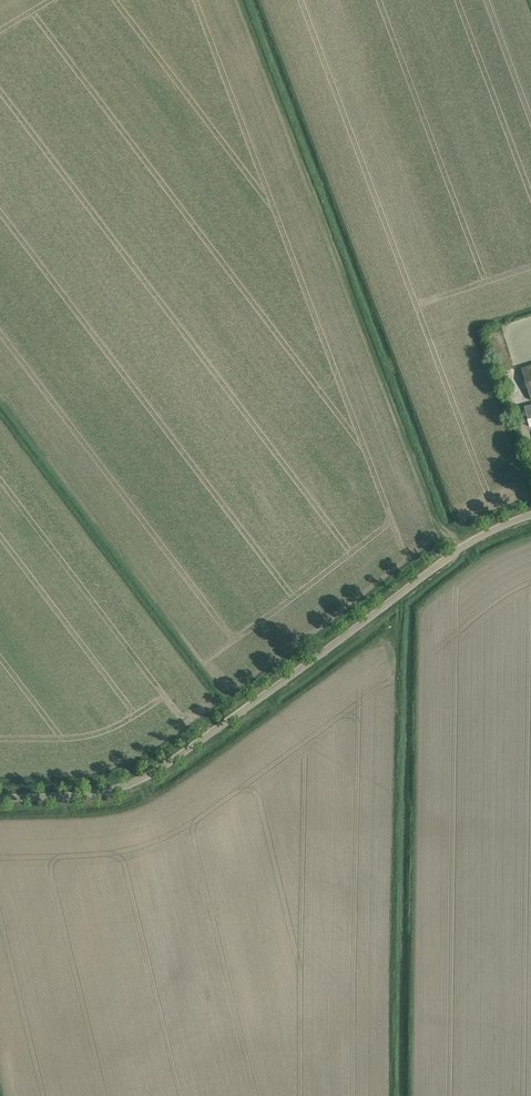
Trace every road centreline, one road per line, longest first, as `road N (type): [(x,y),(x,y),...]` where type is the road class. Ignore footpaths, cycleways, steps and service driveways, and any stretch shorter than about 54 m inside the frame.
road 1 (unclassified): [(530,523),(497,536),(153,778),(118,796),(0,802)]

